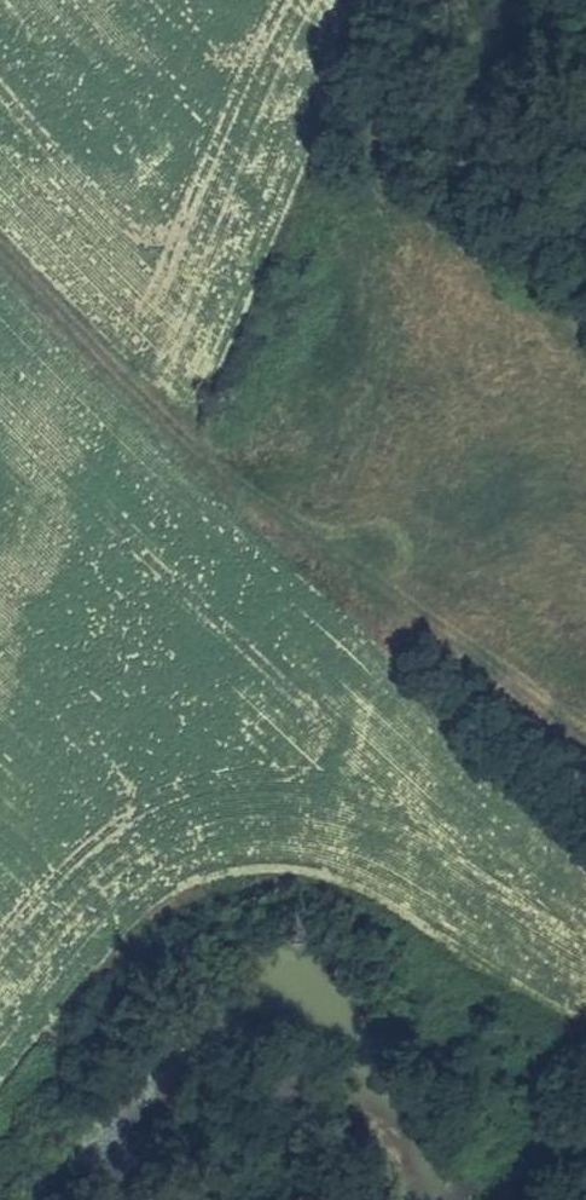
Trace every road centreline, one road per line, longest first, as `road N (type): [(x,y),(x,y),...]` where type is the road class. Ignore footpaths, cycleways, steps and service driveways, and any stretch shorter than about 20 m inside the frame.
road 1 (track): [(0,252),(193,450),(265,449),(296,412),(384,187),(379,97)]
road 2 (track): [(193,450),(585,753)]
road 3 (track): [(377,1170),(323,1150),(271,1199)]

